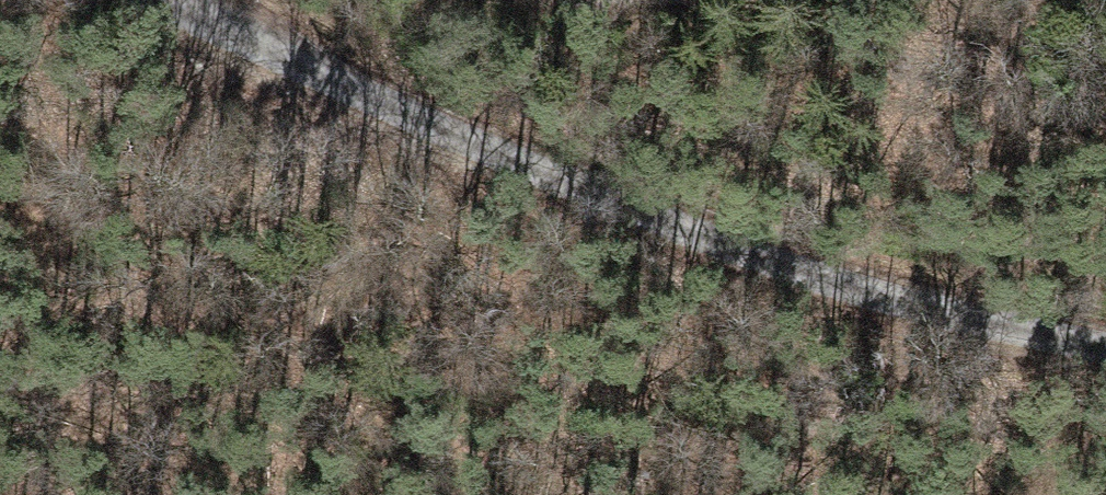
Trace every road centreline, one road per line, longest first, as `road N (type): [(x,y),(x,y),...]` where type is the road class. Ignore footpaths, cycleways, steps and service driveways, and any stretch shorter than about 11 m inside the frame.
road 1 (unclassified): [(139,0),(870,303),(1105,348)]

